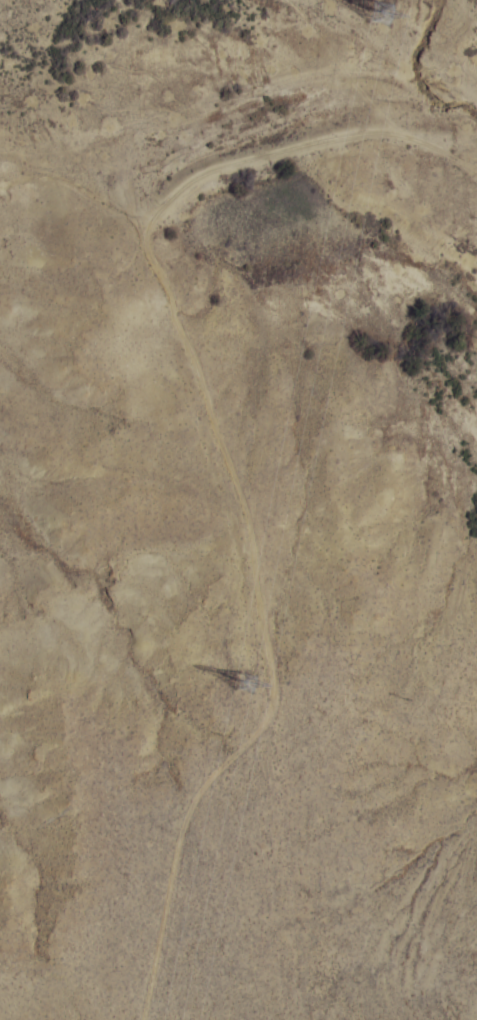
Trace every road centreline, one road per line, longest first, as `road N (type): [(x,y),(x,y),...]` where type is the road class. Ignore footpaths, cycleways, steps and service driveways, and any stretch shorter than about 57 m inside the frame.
road 1 (residential): [(476,118),(420,101),(234,123),(160,149),(0,138)]

